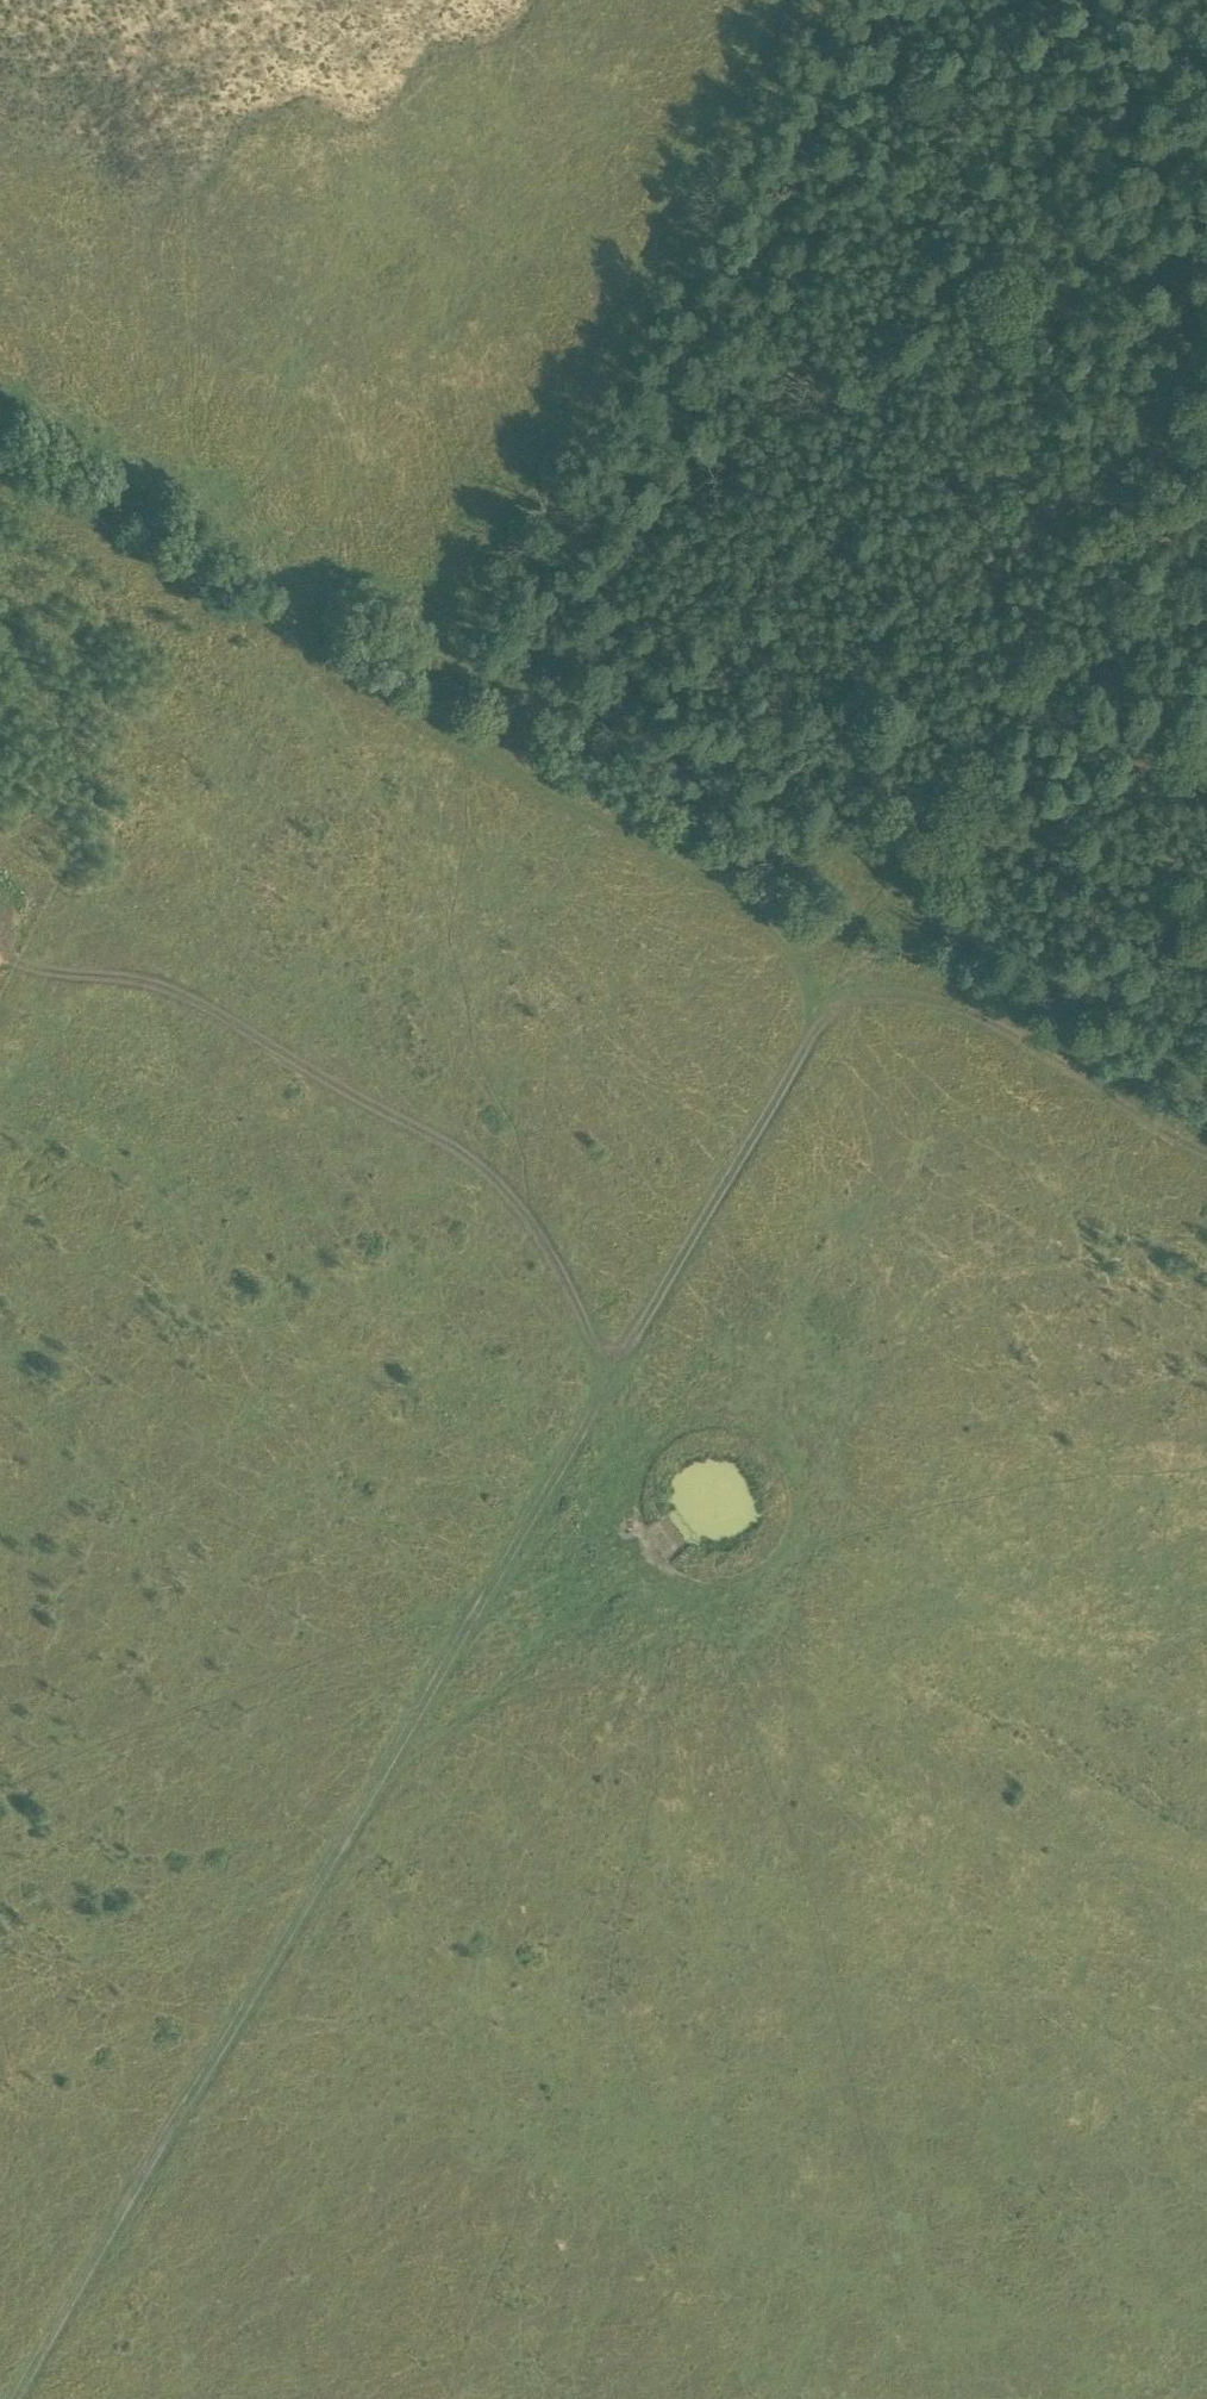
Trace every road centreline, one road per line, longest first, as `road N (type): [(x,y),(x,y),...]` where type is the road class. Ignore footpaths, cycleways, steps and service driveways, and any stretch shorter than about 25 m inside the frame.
road 1 (track): [(1206,1146),(934,993),(890,986),(839,999),(15,2398)]
road 2 (track): [(815,1030),(817,1004),(803,971),(738,899),(0,479)]
road 3 (track): [(606,1386),(533,1225),(469,1158),(298,1068),(178,992),(138,976),(47,971),(13,956)]

